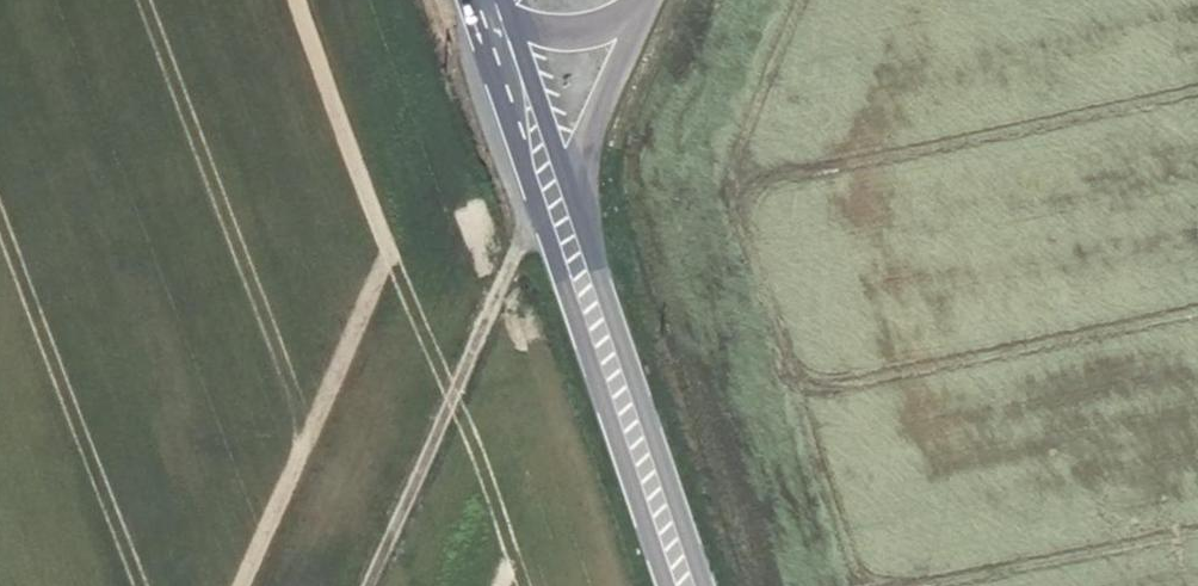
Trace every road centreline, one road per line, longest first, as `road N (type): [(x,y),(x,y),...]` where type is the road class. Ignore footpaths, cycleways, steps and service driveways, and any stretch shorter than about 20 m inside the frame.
road 1 (track): [(362,585),(515,247),(557,216)]
road 2 (primary): [(681,585),(557,216)]
road 3 (tertiary): [(557,216),(645,10)]
road 4 (primary): [(557,216),(495,31)]
road 5 (tertiary): [(495,31),(579,35),(645,10)]

